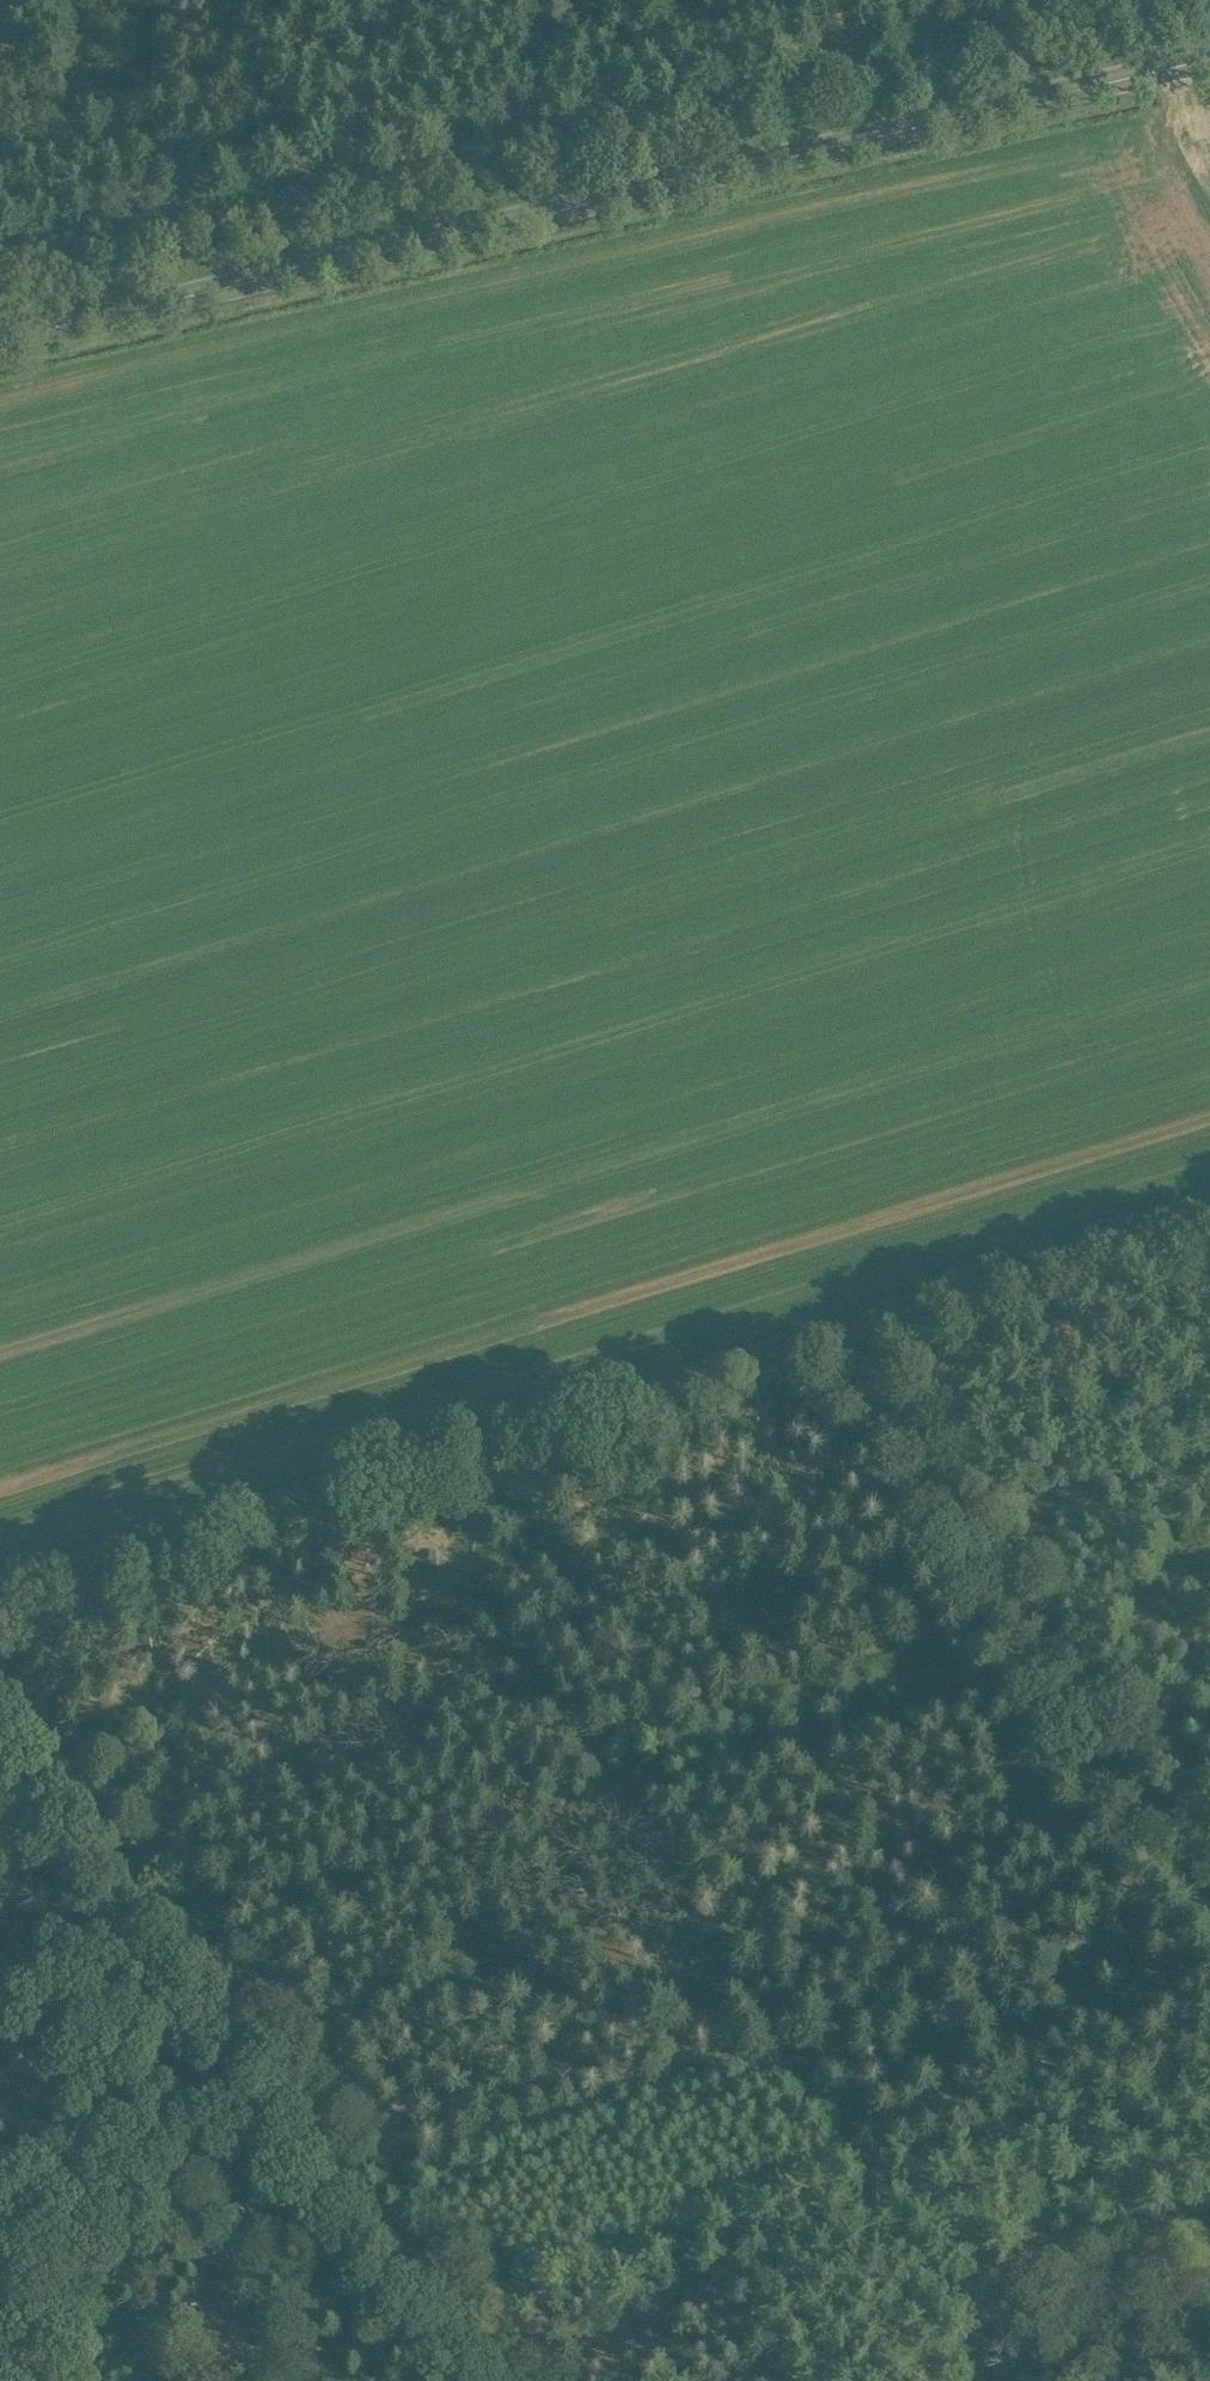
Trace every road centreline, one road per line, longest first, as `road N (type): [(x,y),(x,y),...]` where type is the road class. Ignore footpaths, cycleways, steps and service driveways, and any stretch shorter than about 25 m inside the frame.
road 1 (tertiary): [(0,338),(909,113),(1209,47)]

